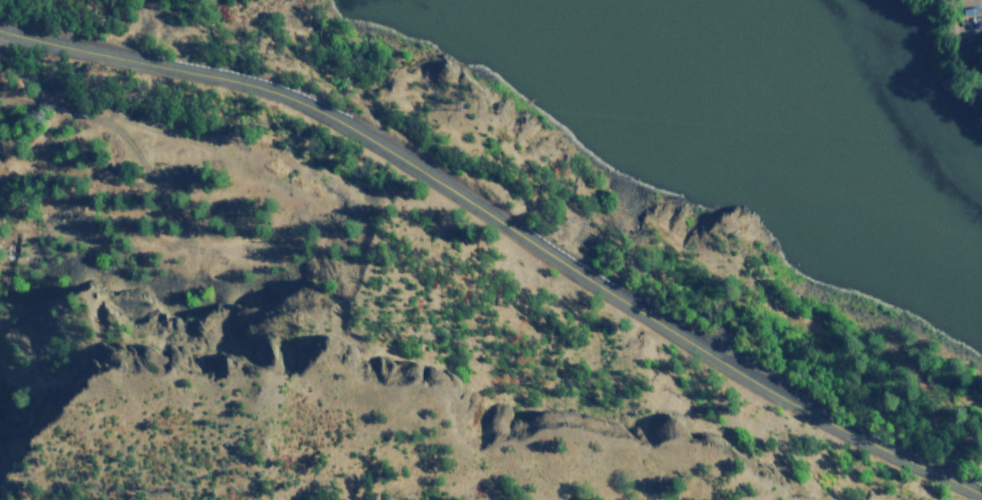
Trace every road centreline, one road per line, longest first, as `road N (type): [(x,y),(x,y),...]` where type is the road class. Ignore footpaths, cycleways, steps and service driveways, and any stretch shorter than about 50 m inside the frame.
road 1 (tertiary): [(0,28),(248,84),(314,109),(876,446),(981,493)]

